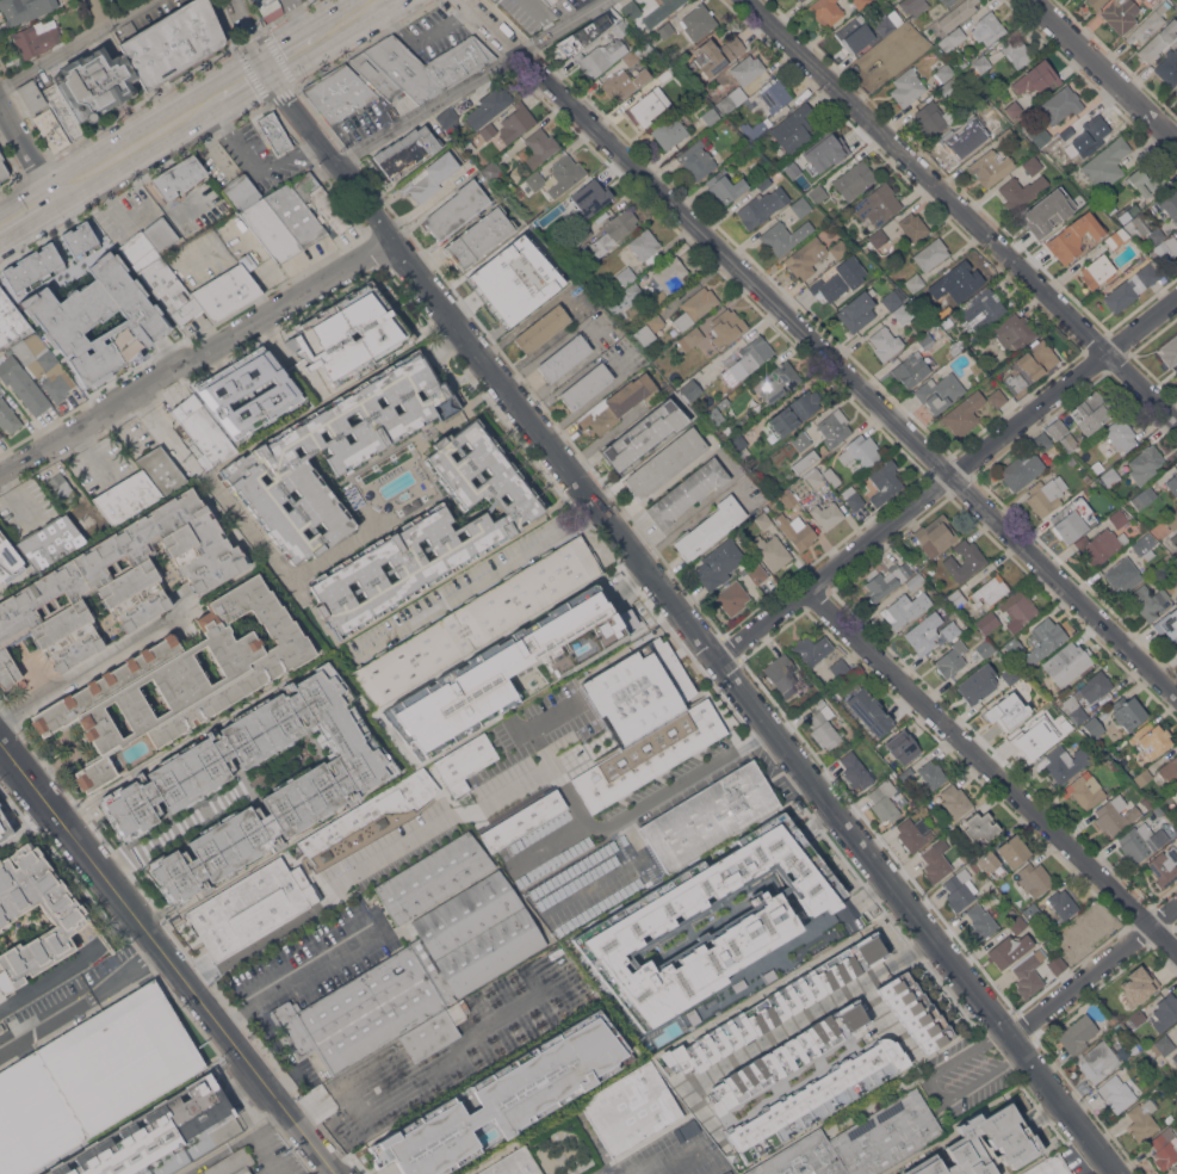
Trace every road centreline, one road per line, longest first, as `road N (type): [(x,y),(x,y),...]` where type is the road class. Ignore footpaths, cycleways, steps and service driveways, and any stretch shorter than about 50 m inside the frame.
road 1 (residential): [(265,64),(1115,1173)]
road 2 (residential): [(1176,696),(464,0)]
road 3 (residential): [(1176,423),(747,0)]
road 4 (residential): [(1176,300),(721,659)]
road 5 (residential): [(0,747),(332,1173)]
road 6 (residential): [(811,588),(1176,948)]
road 7 (residential): [(396,242),(0,472)]
road 8 (residential): [(1176,902),(1009,1034)]
road 9 (tertiary): [(1041,0),(1176,137)]
road 10 (secondary): [(186,116),(55,194)]

